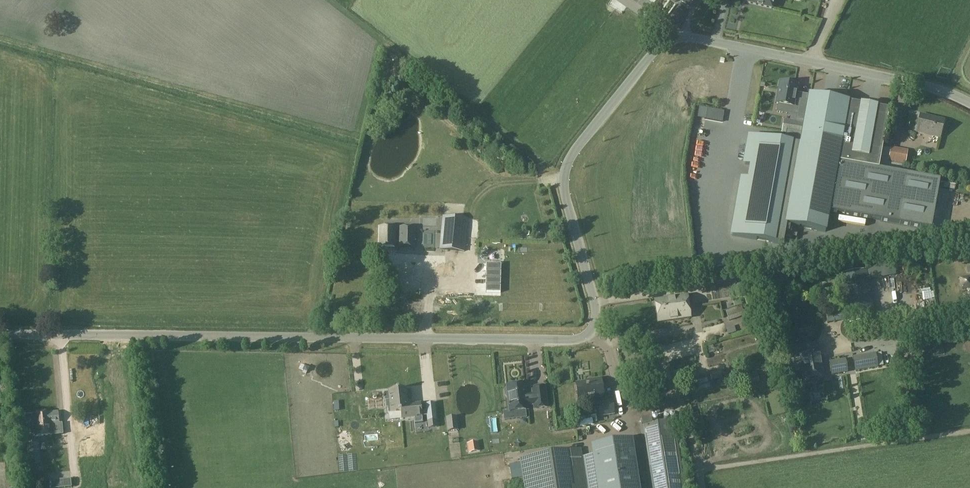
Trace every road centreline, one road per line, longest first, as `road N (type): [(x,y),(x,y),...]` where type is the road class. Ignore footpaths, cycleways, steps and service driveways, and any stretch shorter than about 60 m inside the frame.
road 1 (unclassified): [(969,102),(914,81),(670,36),(566,158),(559,176),(594,300),(594,328),(575,339),(0,333)]
road 2 (track): [(969,430),(697,470)]
road 3 (track): [(697,470),(665,364),(644,343),(607,342),(594,328)]
road 4 (track): [(607,342),(645,487)]

